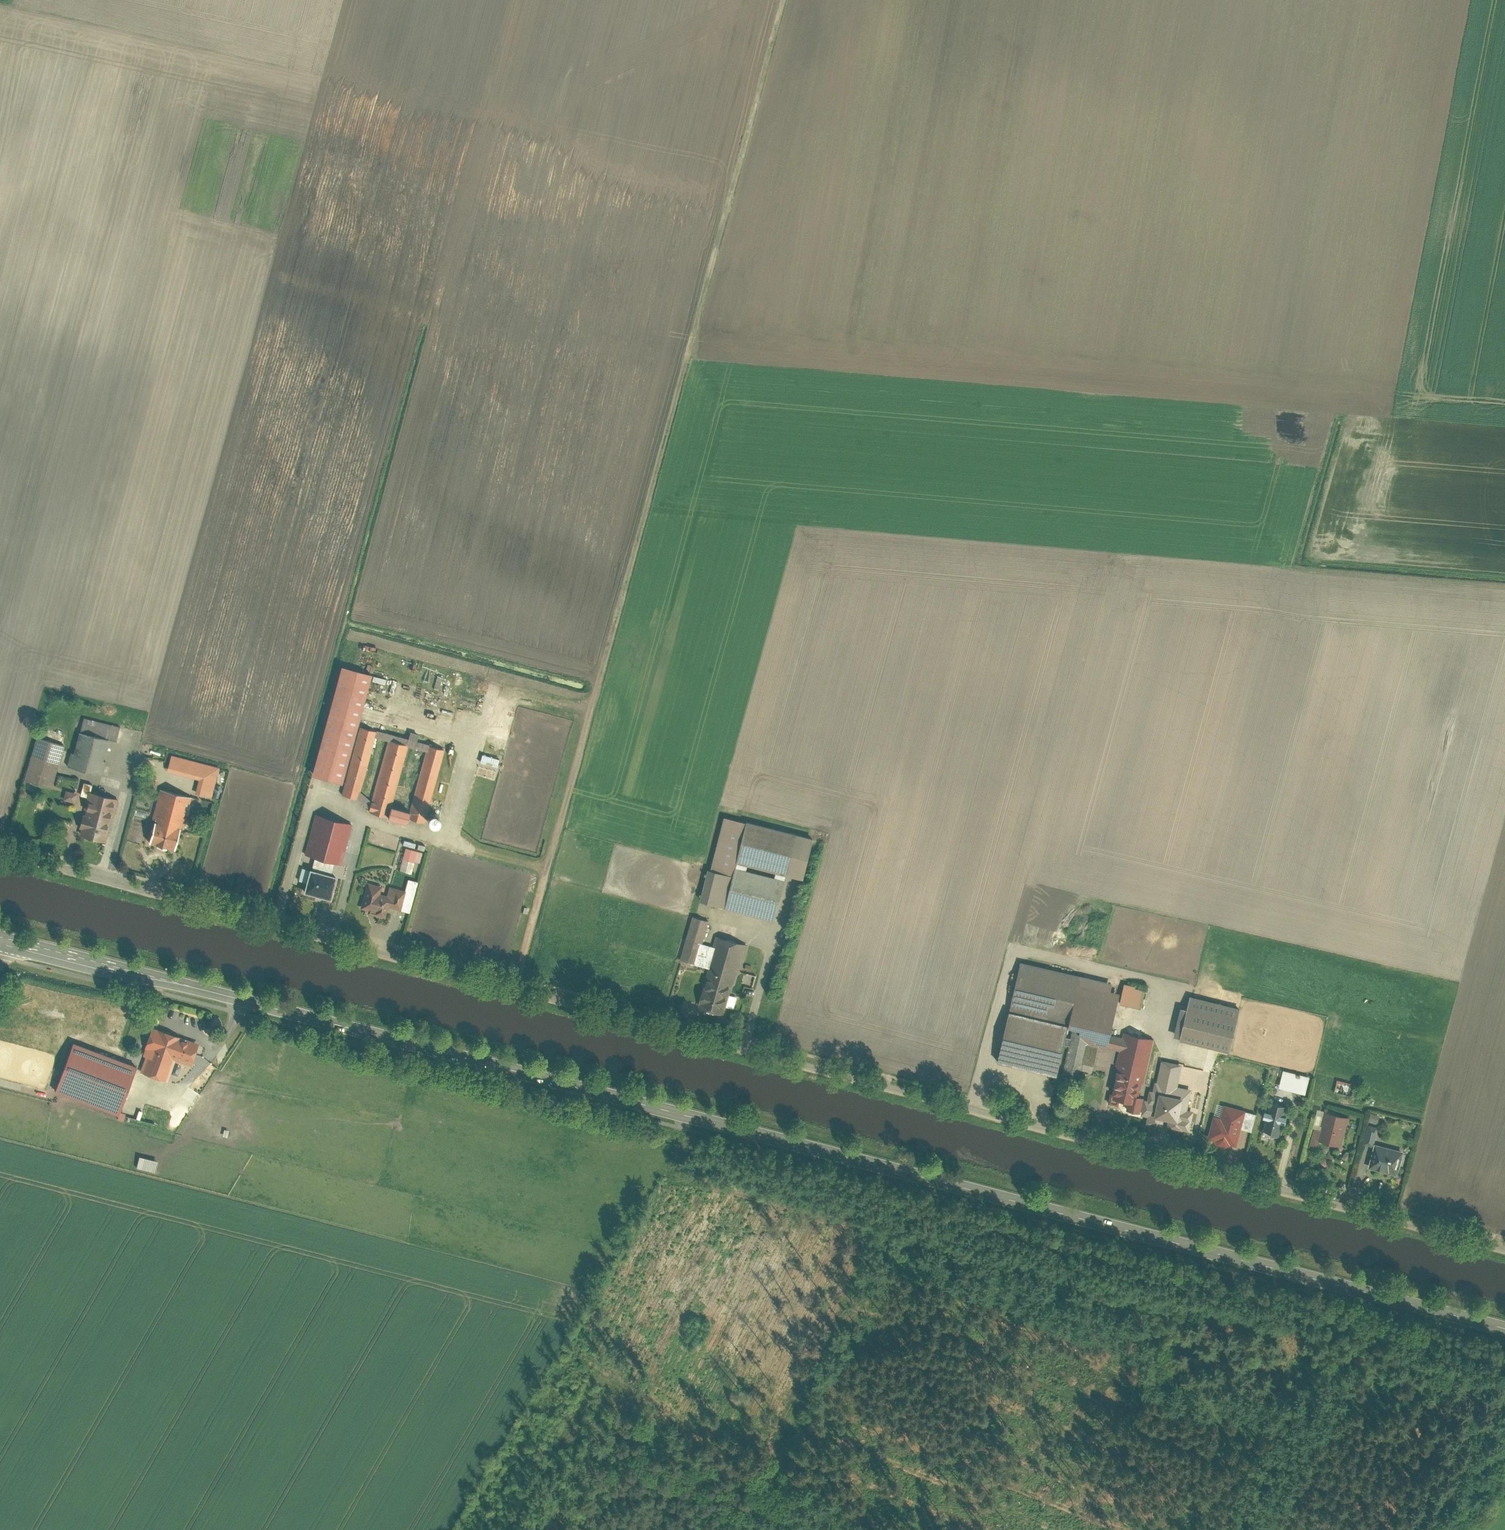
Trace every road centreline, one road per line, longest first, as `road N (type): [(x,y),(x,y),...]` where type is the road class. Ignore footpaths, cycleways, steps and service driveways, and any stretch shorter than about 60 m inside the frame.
road 1 (unclassified): [(0,853),(1504,1249)]
road 2 (primary): [(1,939),(1504,1327)]
road 3 (track): [(512,988),(784,0)]

